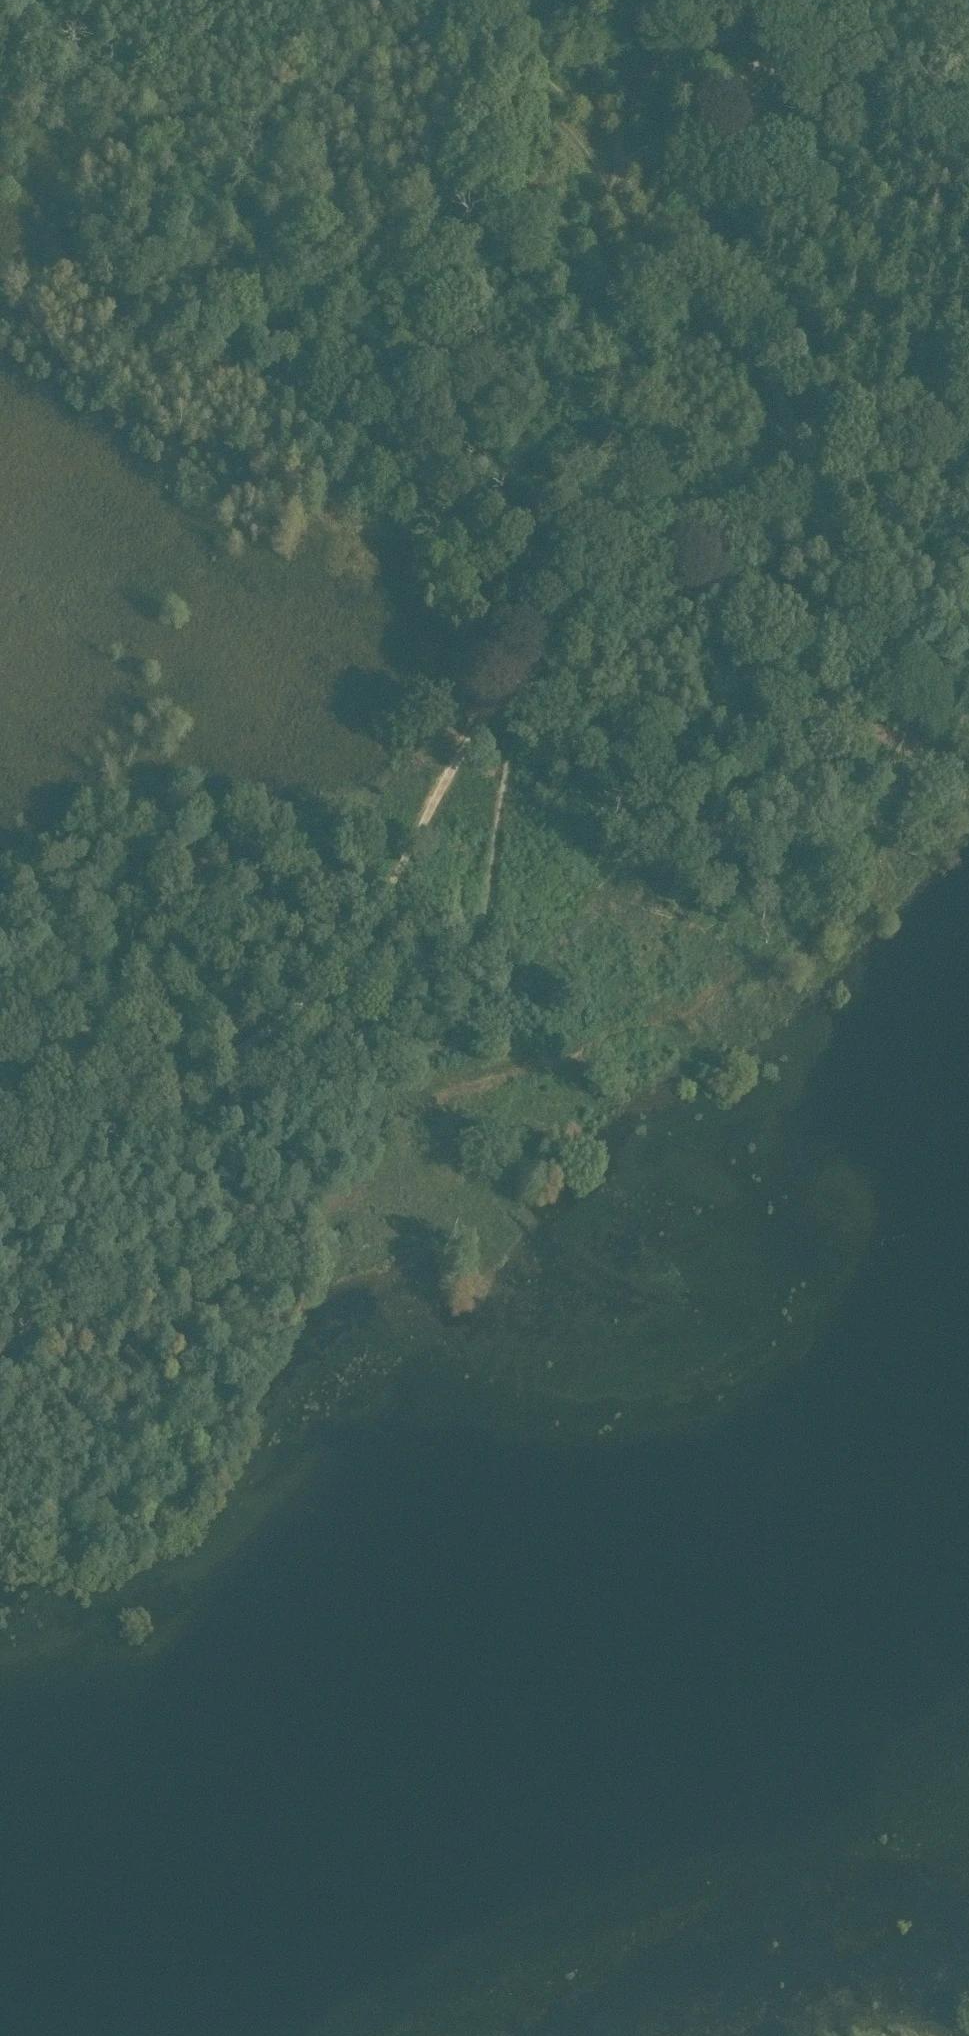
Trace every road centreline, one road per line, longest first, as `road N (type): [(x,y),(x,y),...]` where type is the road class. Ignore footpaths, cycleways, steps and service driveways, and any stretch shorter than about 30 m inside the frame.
road 1 (track): [(0,1127),(82,1116),(201,1060),(216,1063),(312,992),(375,912),(514,677),(581,621),(647,593),(724,541),(779,471),(787,422)]
road 2 (track): [(787,422),(751,357),(679,271),(616,214),(713,131),(826,0)]
road 3 (track): [(616,214),(592,154),(427,0)]

